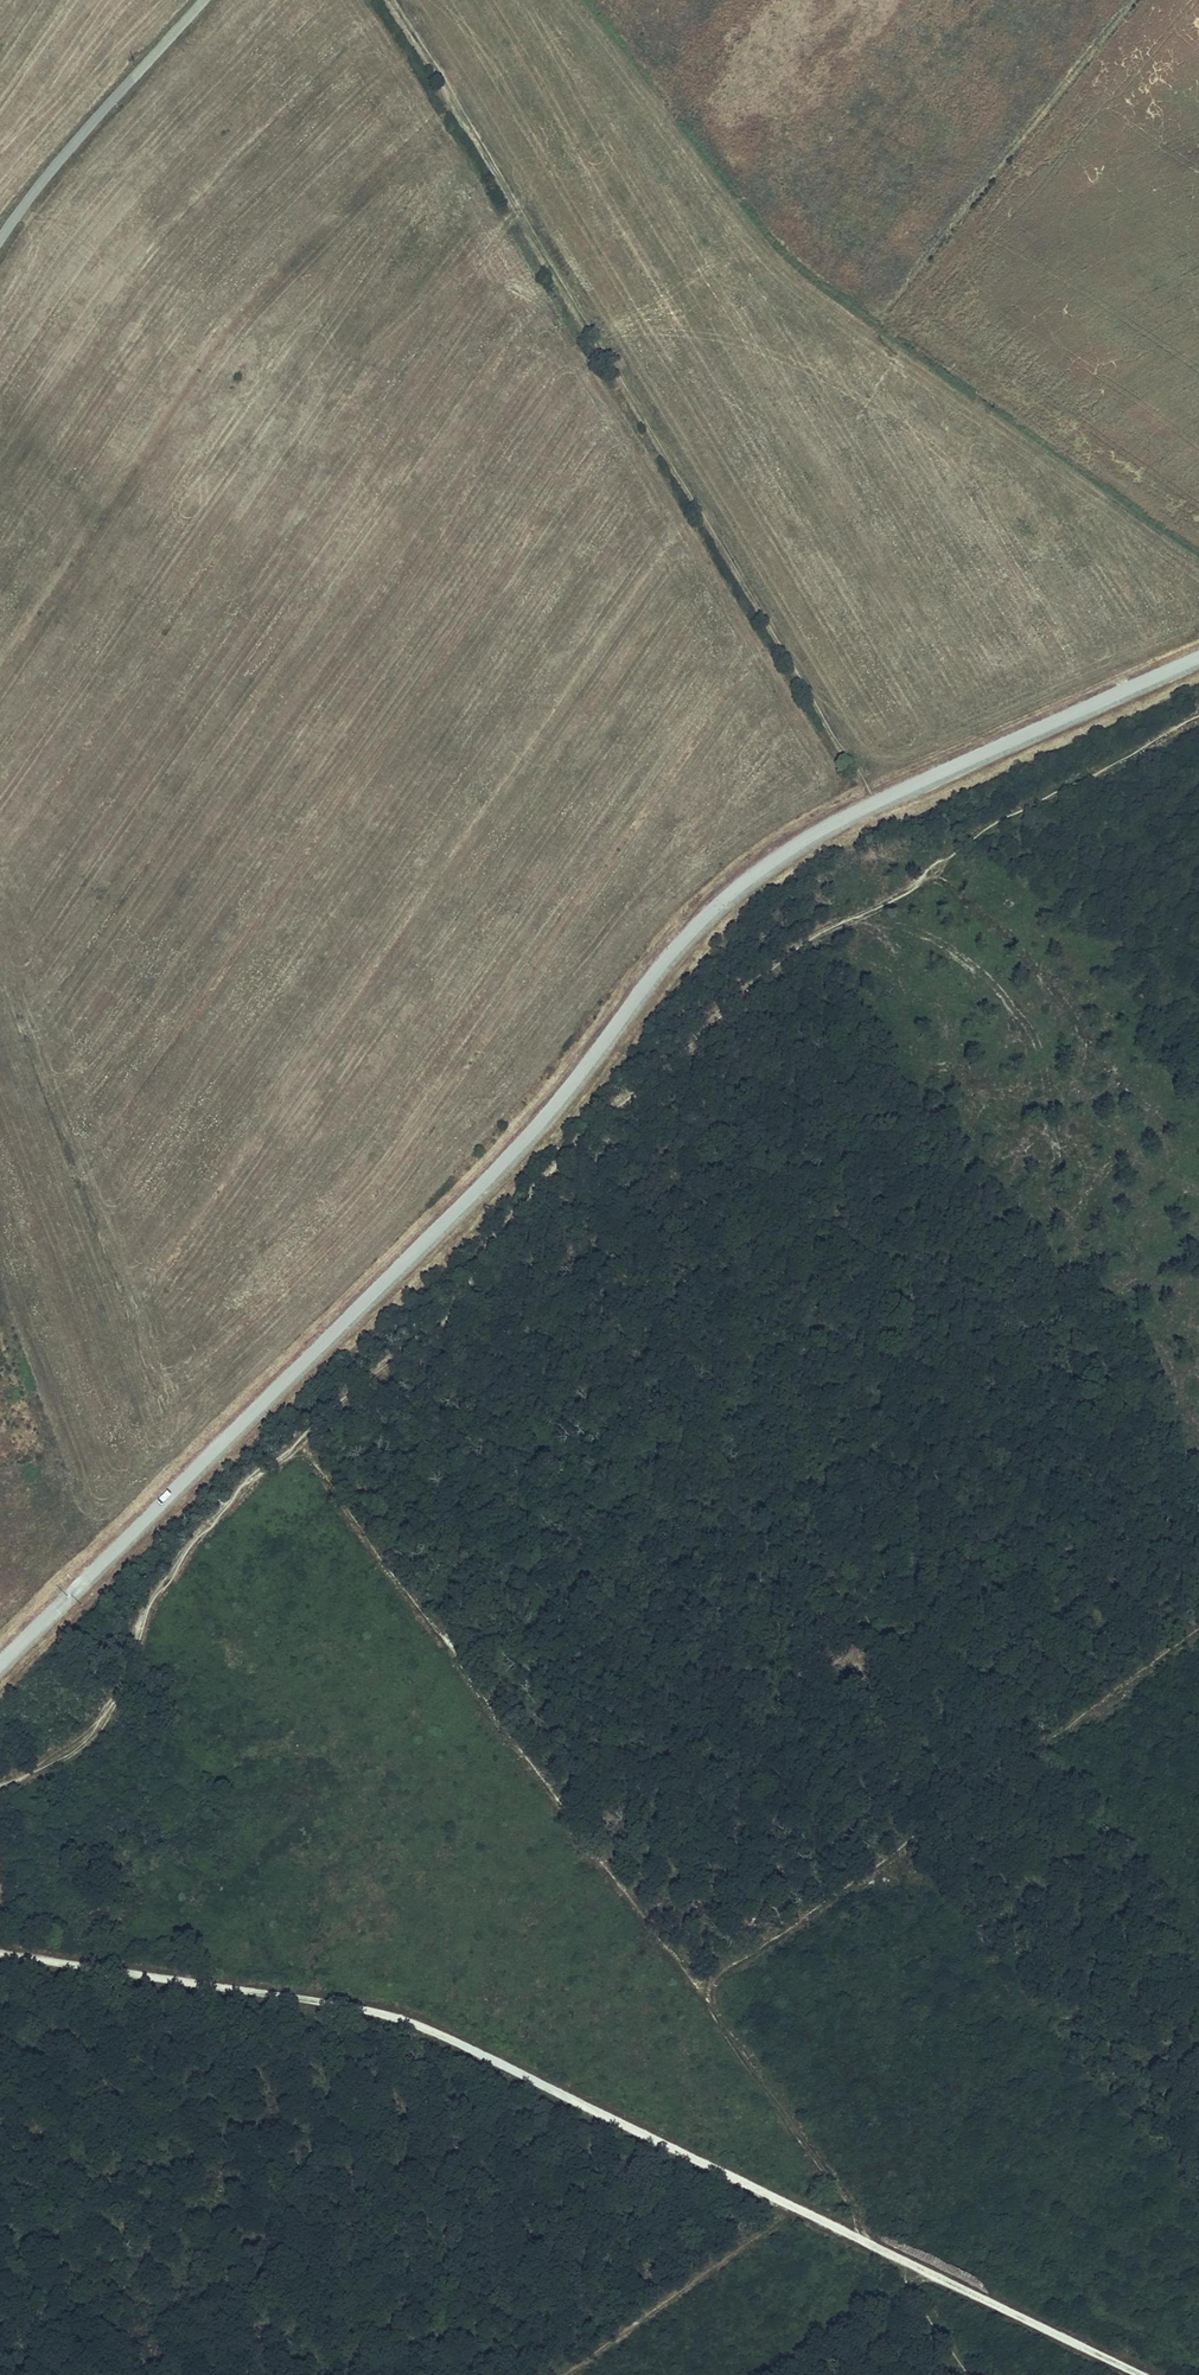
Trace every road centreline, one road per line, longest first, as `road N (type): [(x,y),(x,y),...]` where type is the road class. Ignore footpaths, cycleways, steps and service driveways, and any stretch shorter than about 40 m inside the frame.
road 1 (track): [(1134,2374),(417,2020),(376,2006),(0,1953)]
road 2 (unclassified): [(0,244),(198,0)]

